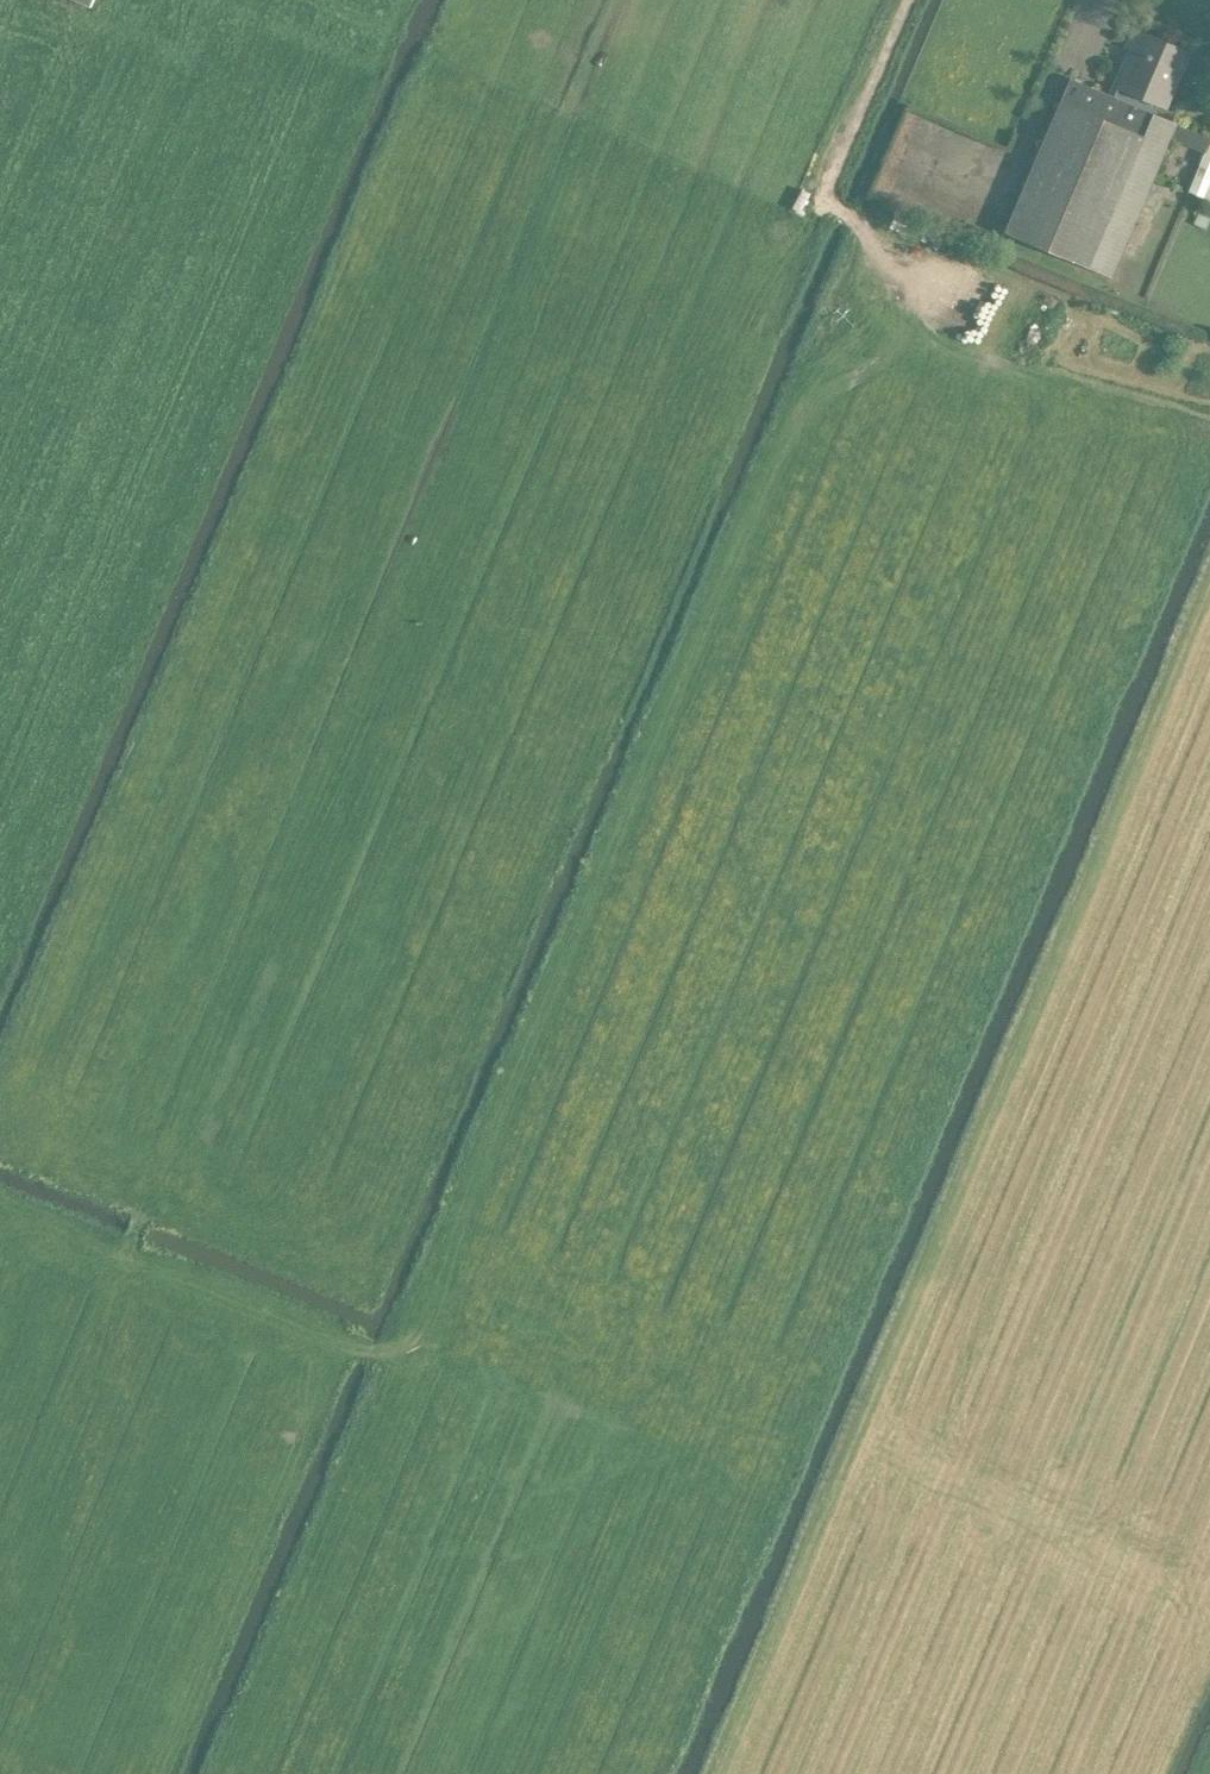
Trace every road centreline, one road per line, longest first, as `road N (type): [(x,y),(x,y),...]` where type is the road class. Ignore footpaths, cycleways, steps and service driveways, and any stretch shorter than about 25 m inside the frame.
road 1 (track): [(724,1773),(1209,599)]
road 2 (track): [(977,304),(890,270),(825,197),(910,0)]

